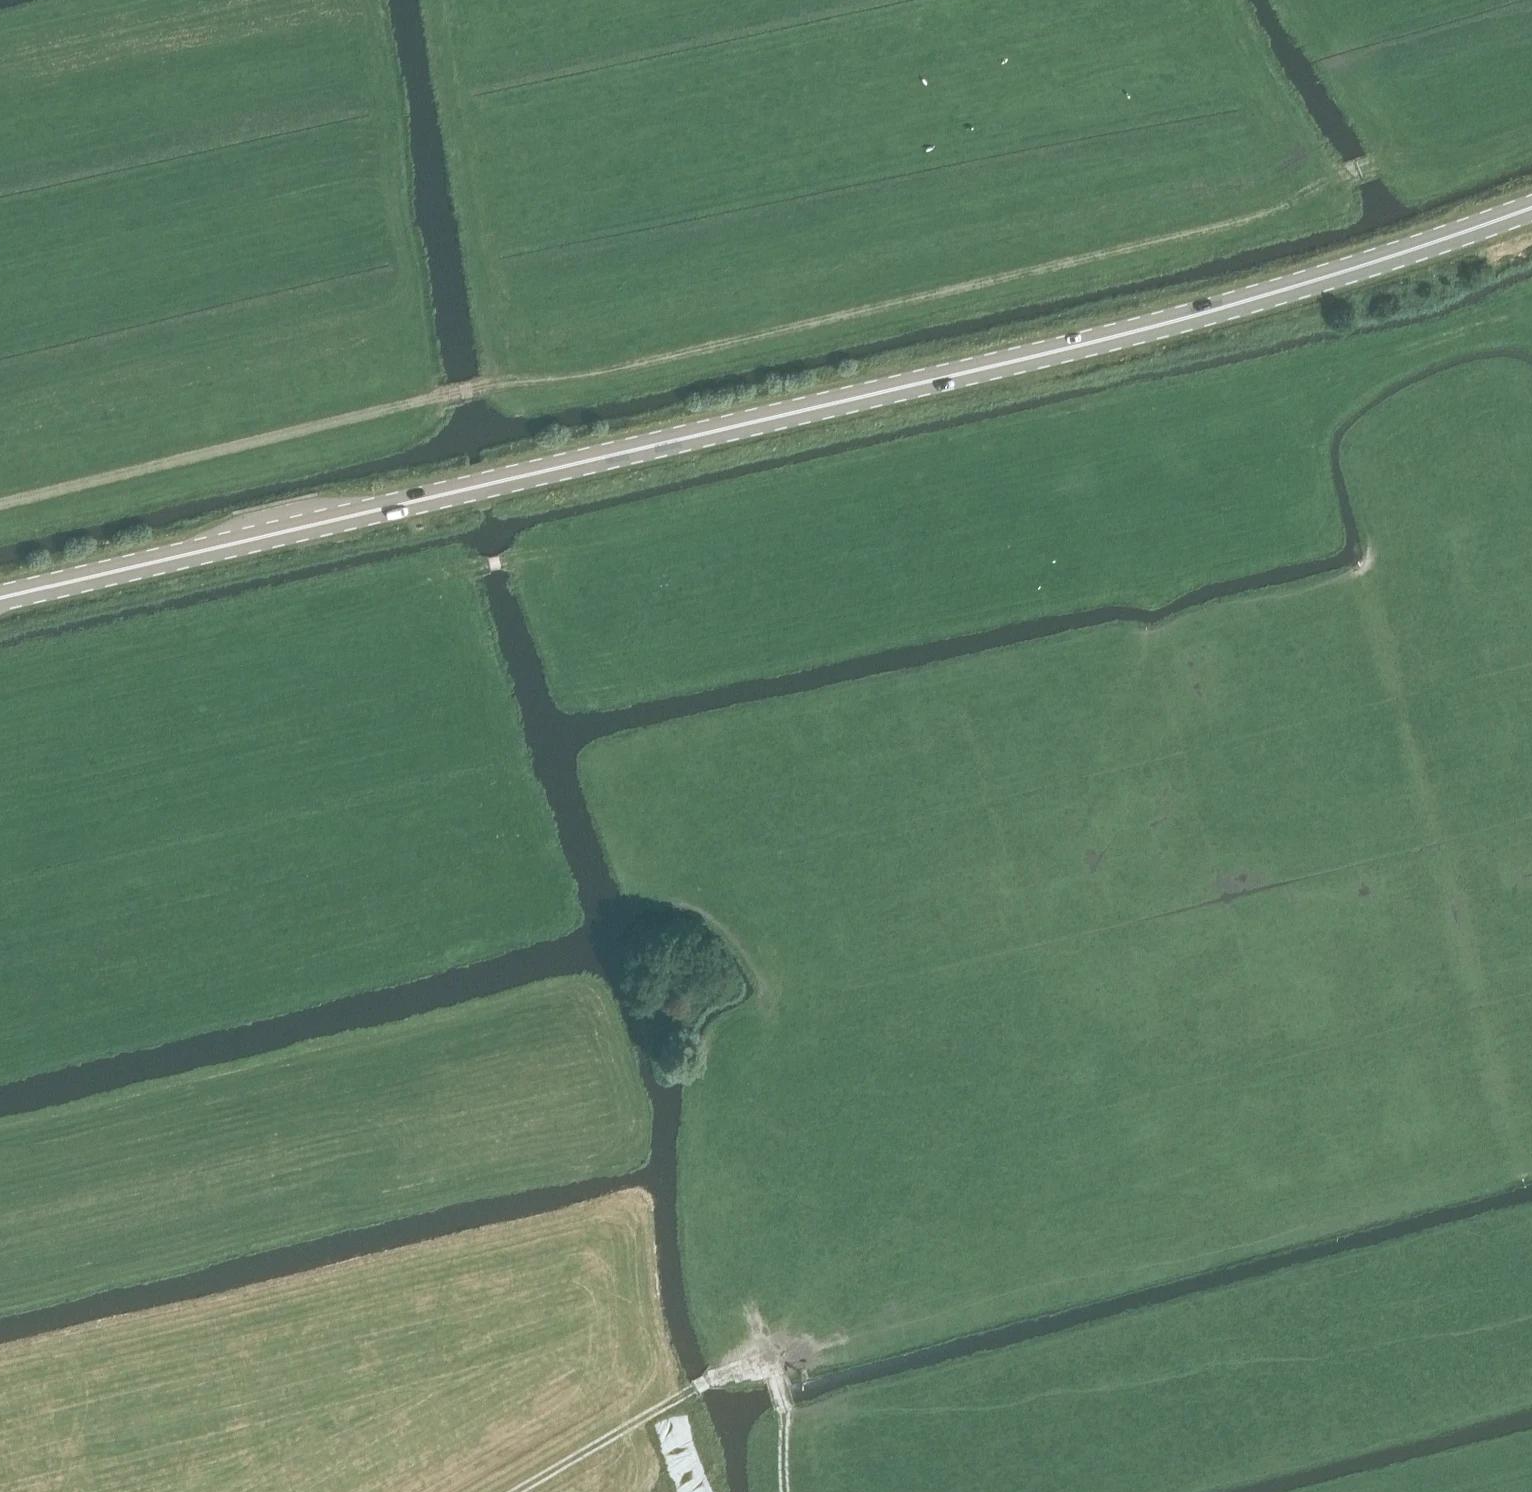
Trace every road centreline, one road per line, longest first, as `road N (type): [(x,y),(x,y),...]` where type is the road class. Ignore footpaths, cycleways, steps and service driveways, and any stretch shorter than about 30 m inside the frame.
road 1 (track): [(1531,131),(1447,162),(1357,175),(1294,211),(596,378),(442,400),(0,508)]
road 2 (secondary): [(0,598),(1391,262),(1531,210)]
road 3 (track): [(514,1491),(681,1394),(749,1366),(778,1378),(794,1491)]

